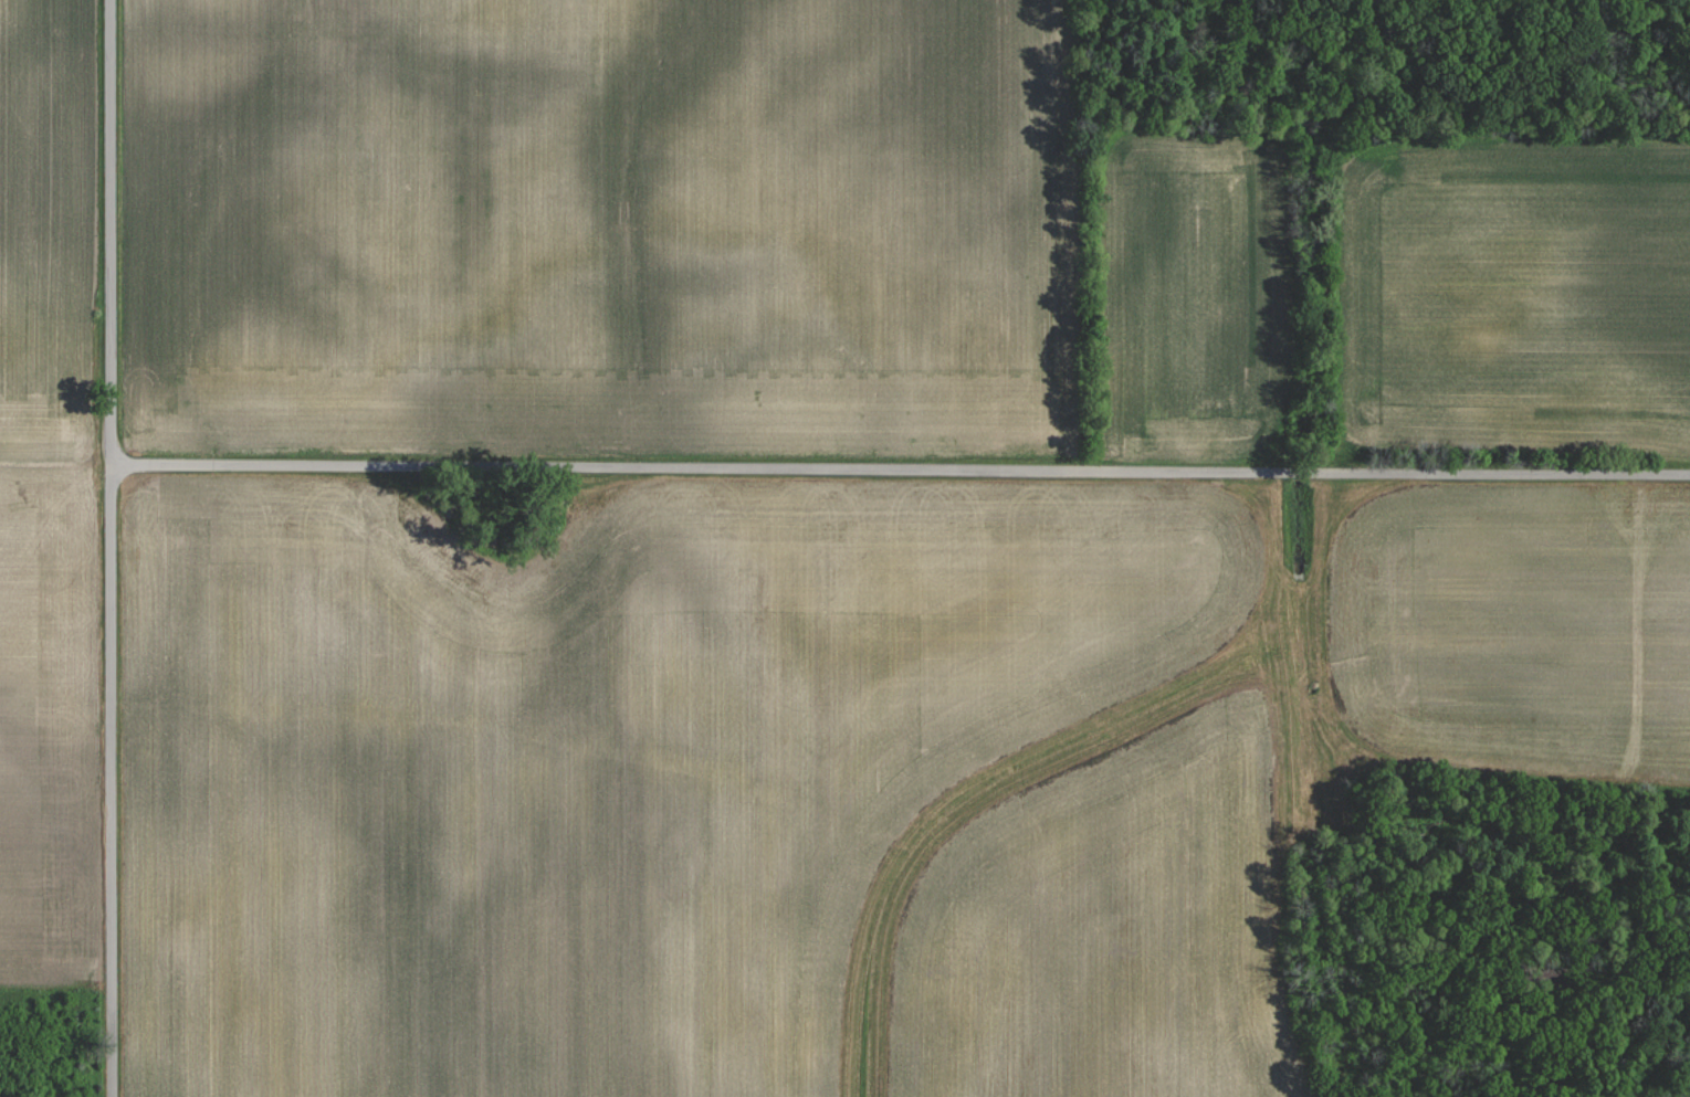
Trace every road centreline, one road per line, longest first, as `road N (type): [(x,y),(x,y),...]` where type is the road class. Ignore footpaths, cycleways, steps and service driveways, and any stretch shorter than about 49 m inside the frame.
road 1 (residential): [(112,464),(1689,474)]
road 2 (residential): [(112,1096),(111,0)]

